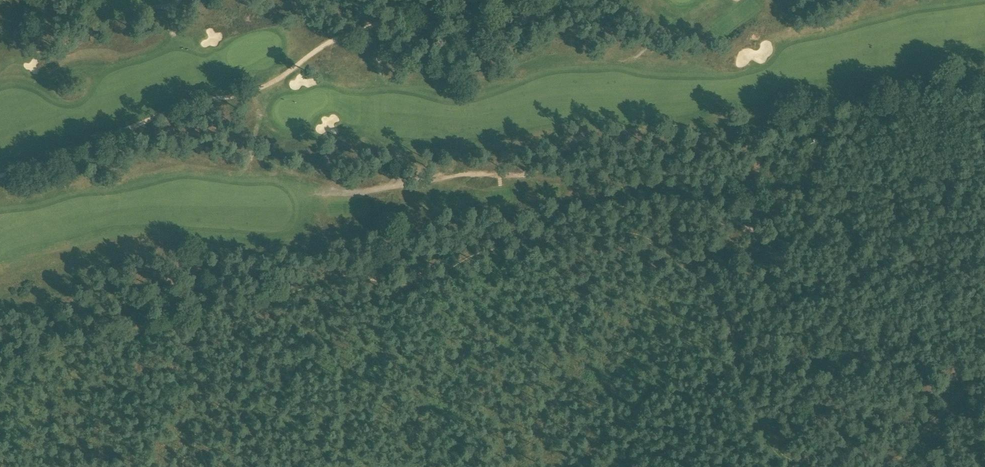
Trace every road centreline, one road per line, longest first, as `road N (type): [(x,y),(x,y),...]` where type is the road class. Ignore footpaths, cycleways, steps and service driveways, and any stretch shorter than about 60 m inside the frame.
road 1 (track): [(0,366),(333,281),(423,283),(486,249),(636,234),(707,290),(761,429),(787,458),(811,466)]
road 2 (track): [(889,466),(984,375)]

